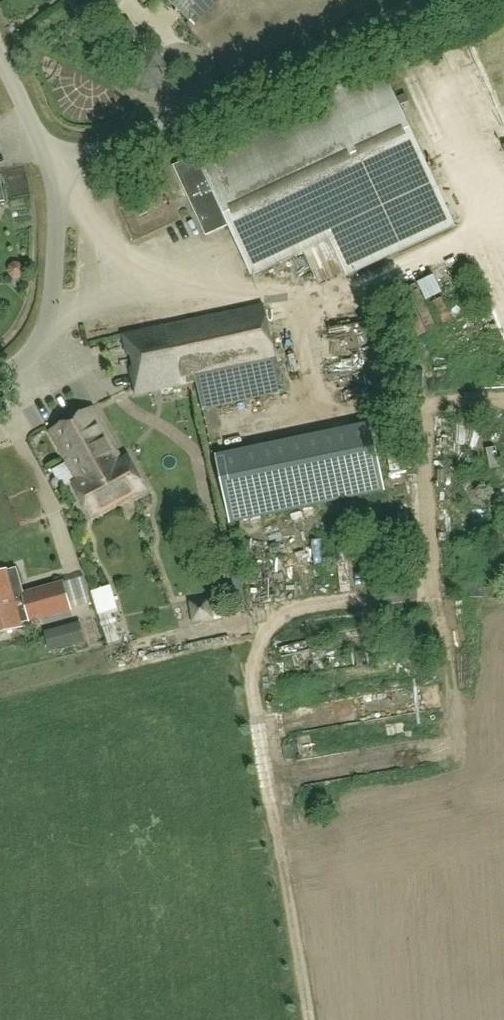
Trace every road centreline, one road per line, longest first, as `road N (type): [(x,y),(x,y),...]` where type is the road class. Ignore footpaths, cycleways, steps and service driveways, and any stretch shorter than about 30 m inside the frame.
road 1 (track): [(427,561),(423,588),(265,620),(257,635),(252,681),(308,1019)]
road 2 (unclassified): [(50,166),(136,136),(427,0)]
road 3 (unclassified): [(50,166),(53,308),(40,341),(0,373)]
road 4 (unclassified): [(50,166),(0,55)]

